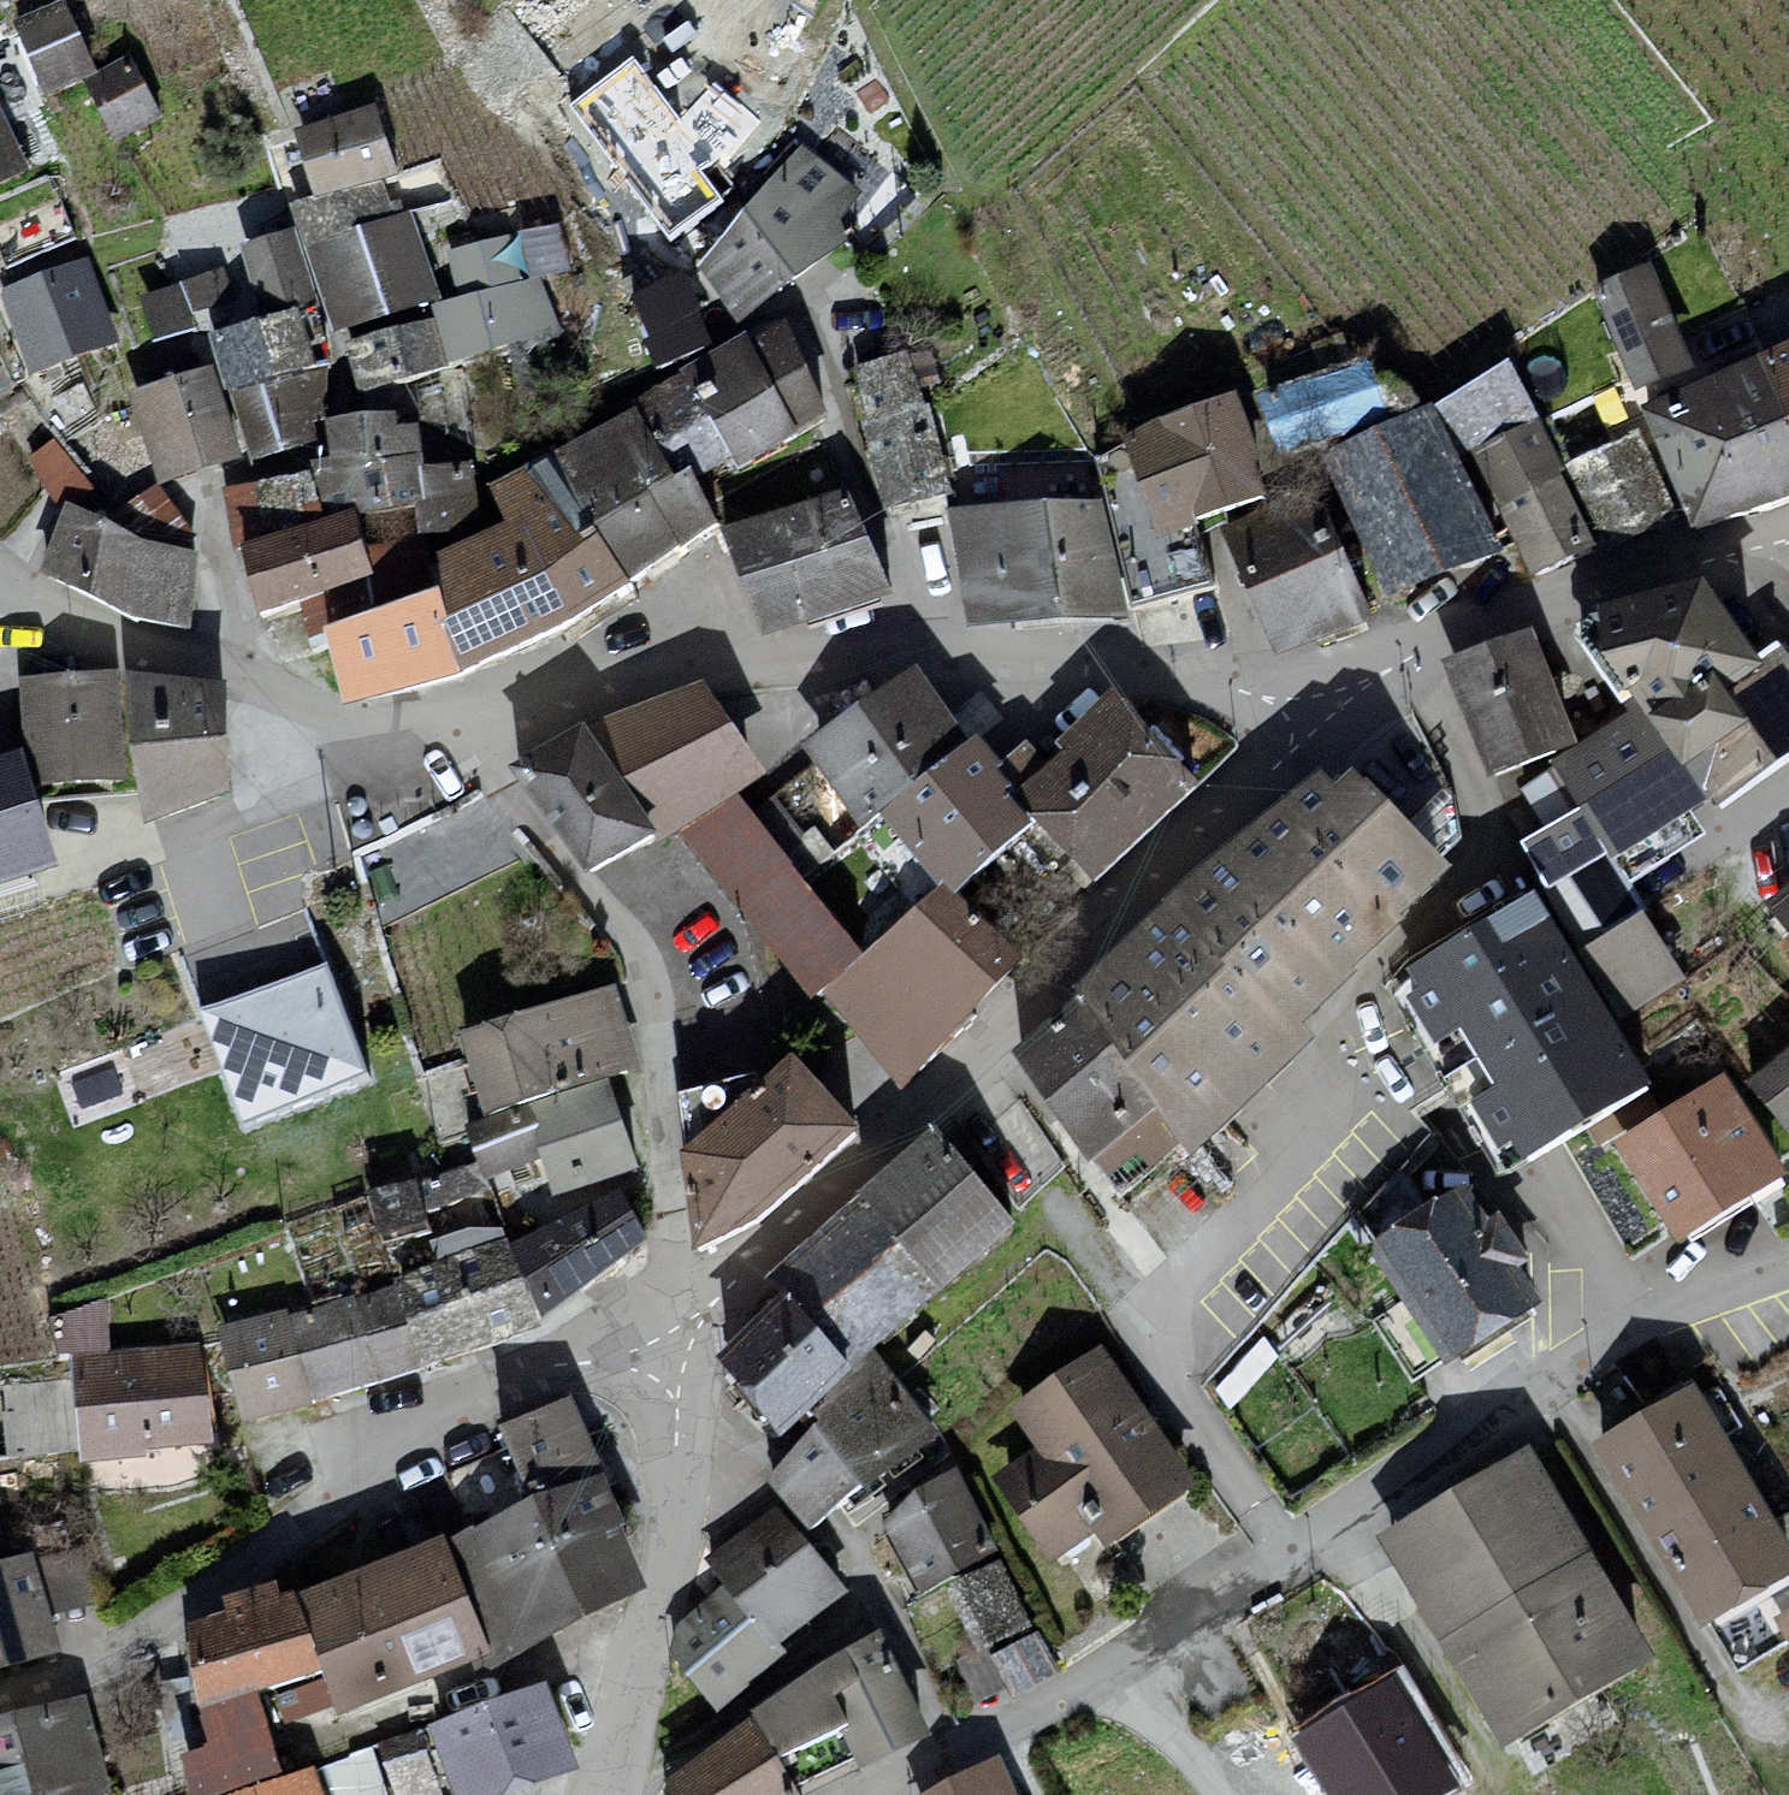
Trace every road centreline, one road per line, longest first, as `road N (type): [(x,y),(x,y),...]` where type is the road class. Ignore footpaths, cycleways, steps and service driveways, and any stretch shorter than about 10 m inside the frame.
road 1 (residential): [(879,1794),(1176,1627),(1532,1386),(1693,1302),(1788,1268)]
road 2 (residential): [(701,1327),(801,1215),(1190,838),(1312,730)]
road 3 (residential): [(683,1377),(596,1364),(547,1374),(482,1404),(356,1477),(147,1638),(65,1680),(0,1700)]
road 4 (residential): [(470,707),(496,772),(625,928),(644,961),(654,1003),(674,1284),(701,1327)]
road 5 (residential): [(470,707),(418,722),(325,710),(104,632),(0,577)]
road 6 (residential): [(950,661),(626,662),(537,680),(470,707)]
road 7 (residential): [(1312,730),(1368,683),(1477,626),(1754,547)]
road 8 (residential): [(609,1794),(662,1587),(683,1377)]
road 9 (residential): [(1312,730),(1241,687),(1153,664),(950,661)]
road 10 (residential): [(950,661),(851,455),(829,325)]

